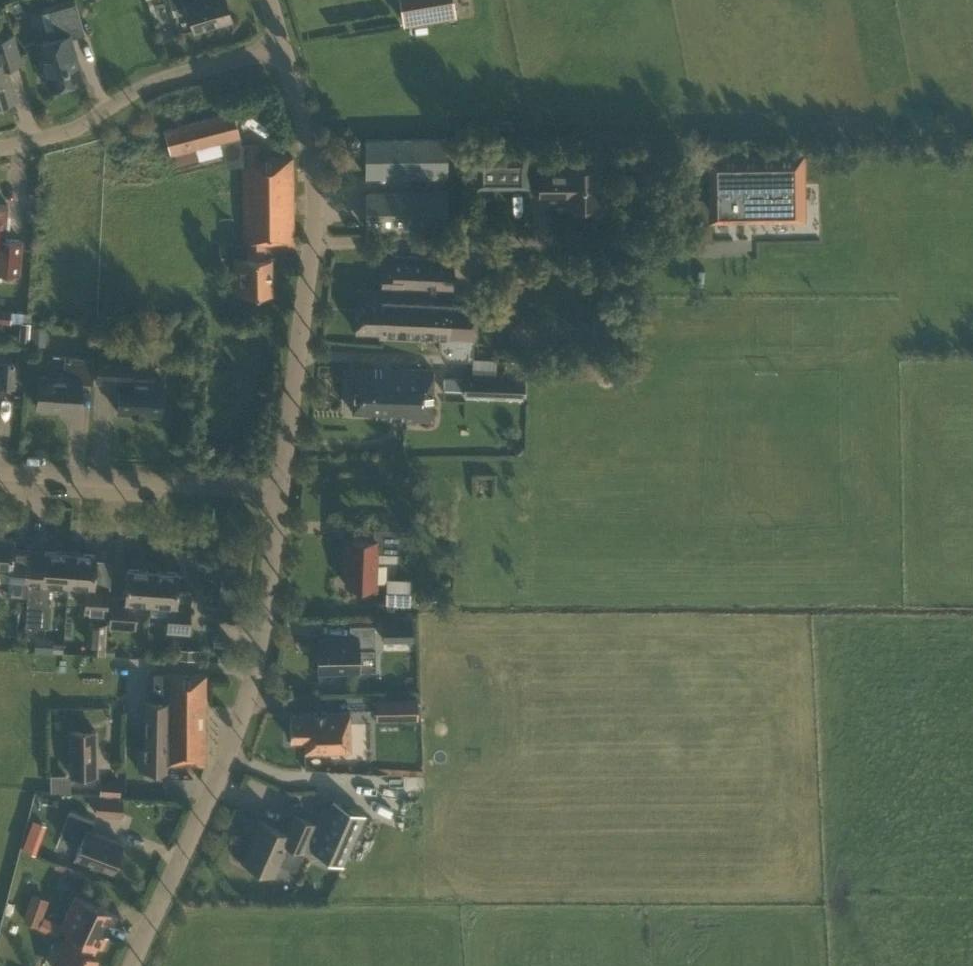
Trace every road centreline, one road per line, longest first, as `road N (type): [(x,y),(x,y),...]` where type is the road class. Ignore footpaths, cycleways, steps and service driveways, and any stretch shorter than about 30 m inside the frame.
road 1 (residential): [(135,965),(237,728),(259,652),(281,490)]
road 2 (residential): [(281,490),(315,216),(312,154),(284,48)]
road 3 (residential): [(0,149),(73,130),(145,84),(284,48)]
road 4 (residential): [(281,490),(0,471)]

